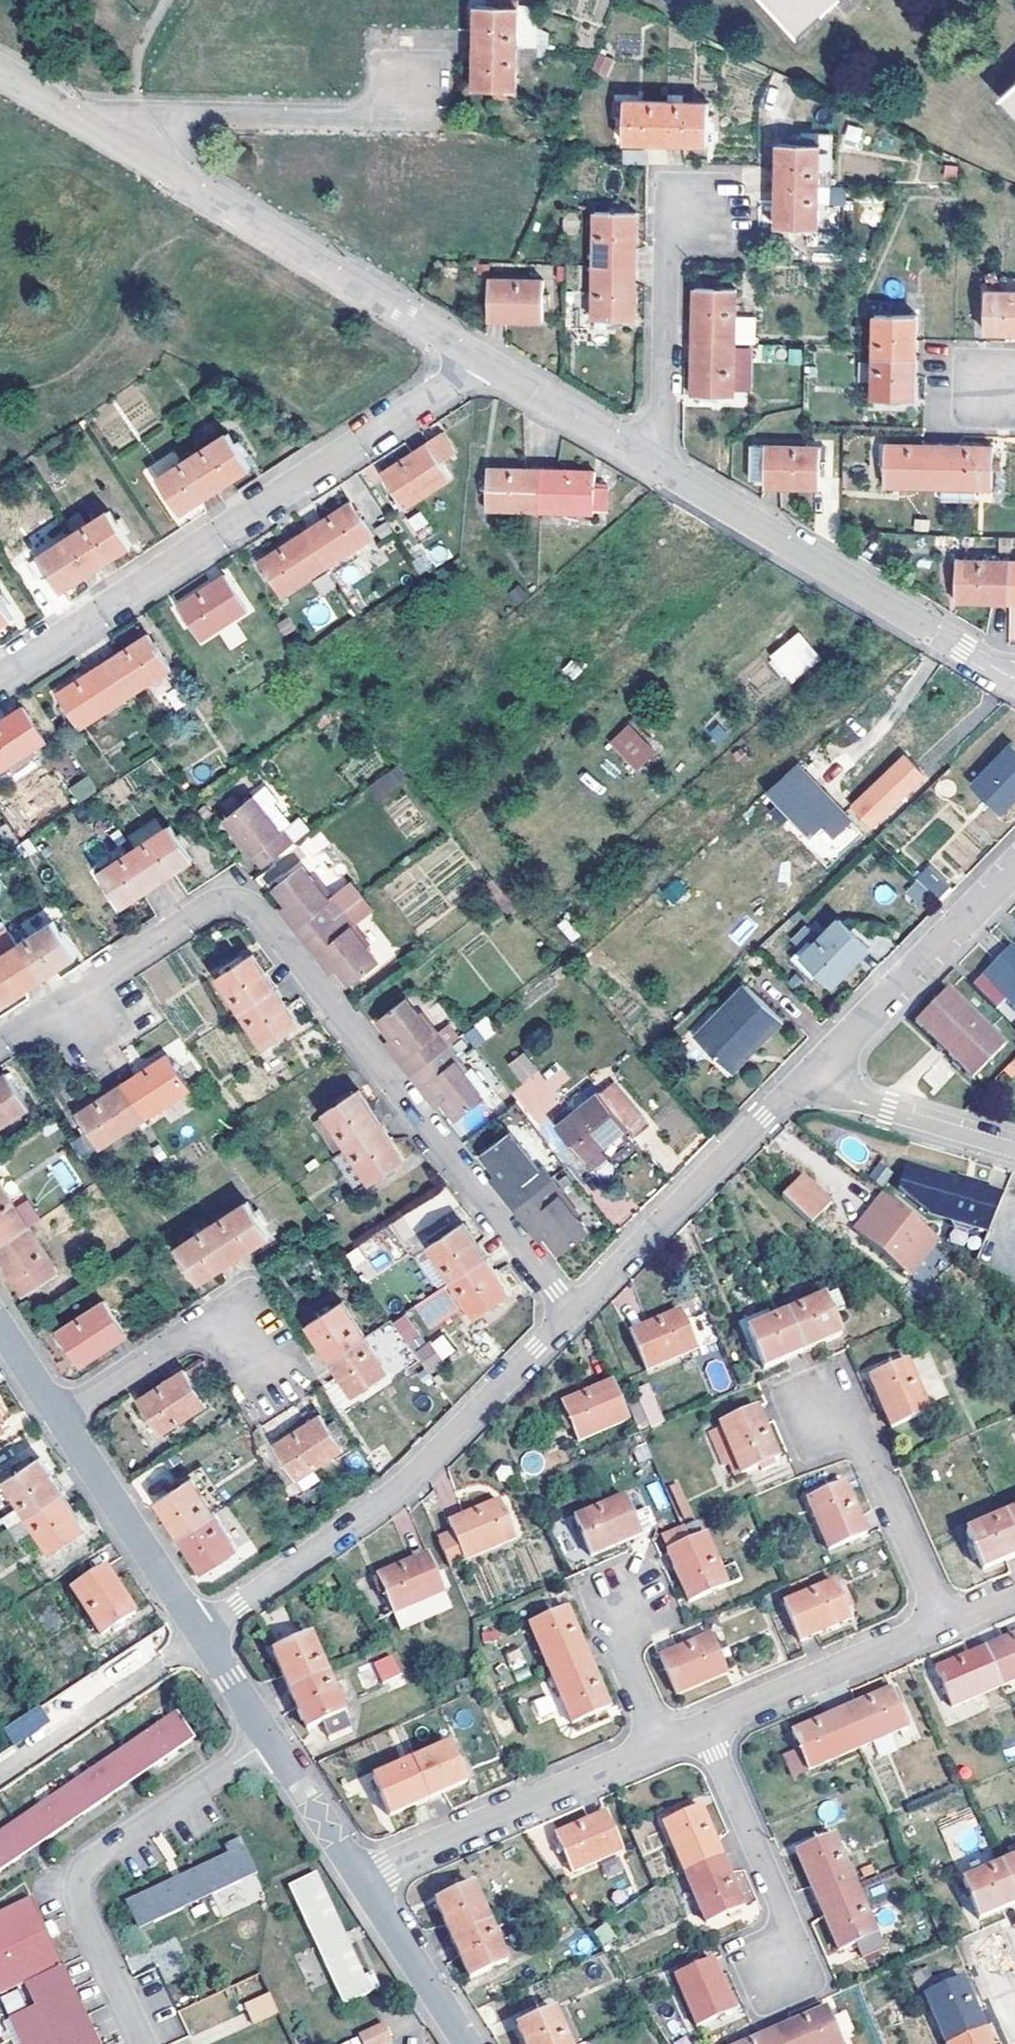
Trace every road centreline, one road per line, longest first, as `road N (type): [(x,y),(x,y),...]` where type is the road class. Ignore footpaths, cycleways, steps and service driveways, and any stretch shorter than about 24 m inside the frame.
road 1 (residential): [(0,1042),(216,901),(261,913),(555,1290),(566,1317)]
road 2 (residential): [(478,359),(0,679)]
road 3 (residential): [(199,1635),(405,1486),(566,1317)]
road 4 (residential): [(478,359),(117,141)]
road 5 (residential): [(1014,671),(651,463)]
road 6 (residential): [(267,1742),(86,1866),(74,1892),(145,2043)]
road 7 (residential): [(566,1317),(799,1084)]
road 8 (residential): [(660,1747),(360,1879)]
road 9 (residential): [(410,89),(392,109),(364,118),(132,121),(117,141)]
road 10 (residential): [(799,1084),(1014,868)]
road 11 (residential): [(199,1635),(56,1419)]
road 12 (residential): [(943,1623),(707,1726)]
road 13 (residential): [(694,214),(676,255),(666,432),(651,463)]
road 14 (residential): [(840,1396),(943,1623)]
road 15 (residential): [(56,1419),(196,1333),(232,1334),(267,1361)]
road 16 (residential): [(796,1952),(707,1726)]
road 17 (residential): [(799,1084),(1014,1148)]
road 18 (residential): [(651,463),(478,359)]
road 19 (residential): [(466,2043),(360,1879)]
road 20 (residential): [(360,1879),(267,1742)]
road 21 (residential): [(605,1611),(660,1747)]
road 22 (residential): [(117,141),(0,75)]
road 23 (residential): [(267,1742),(199,1635)]

